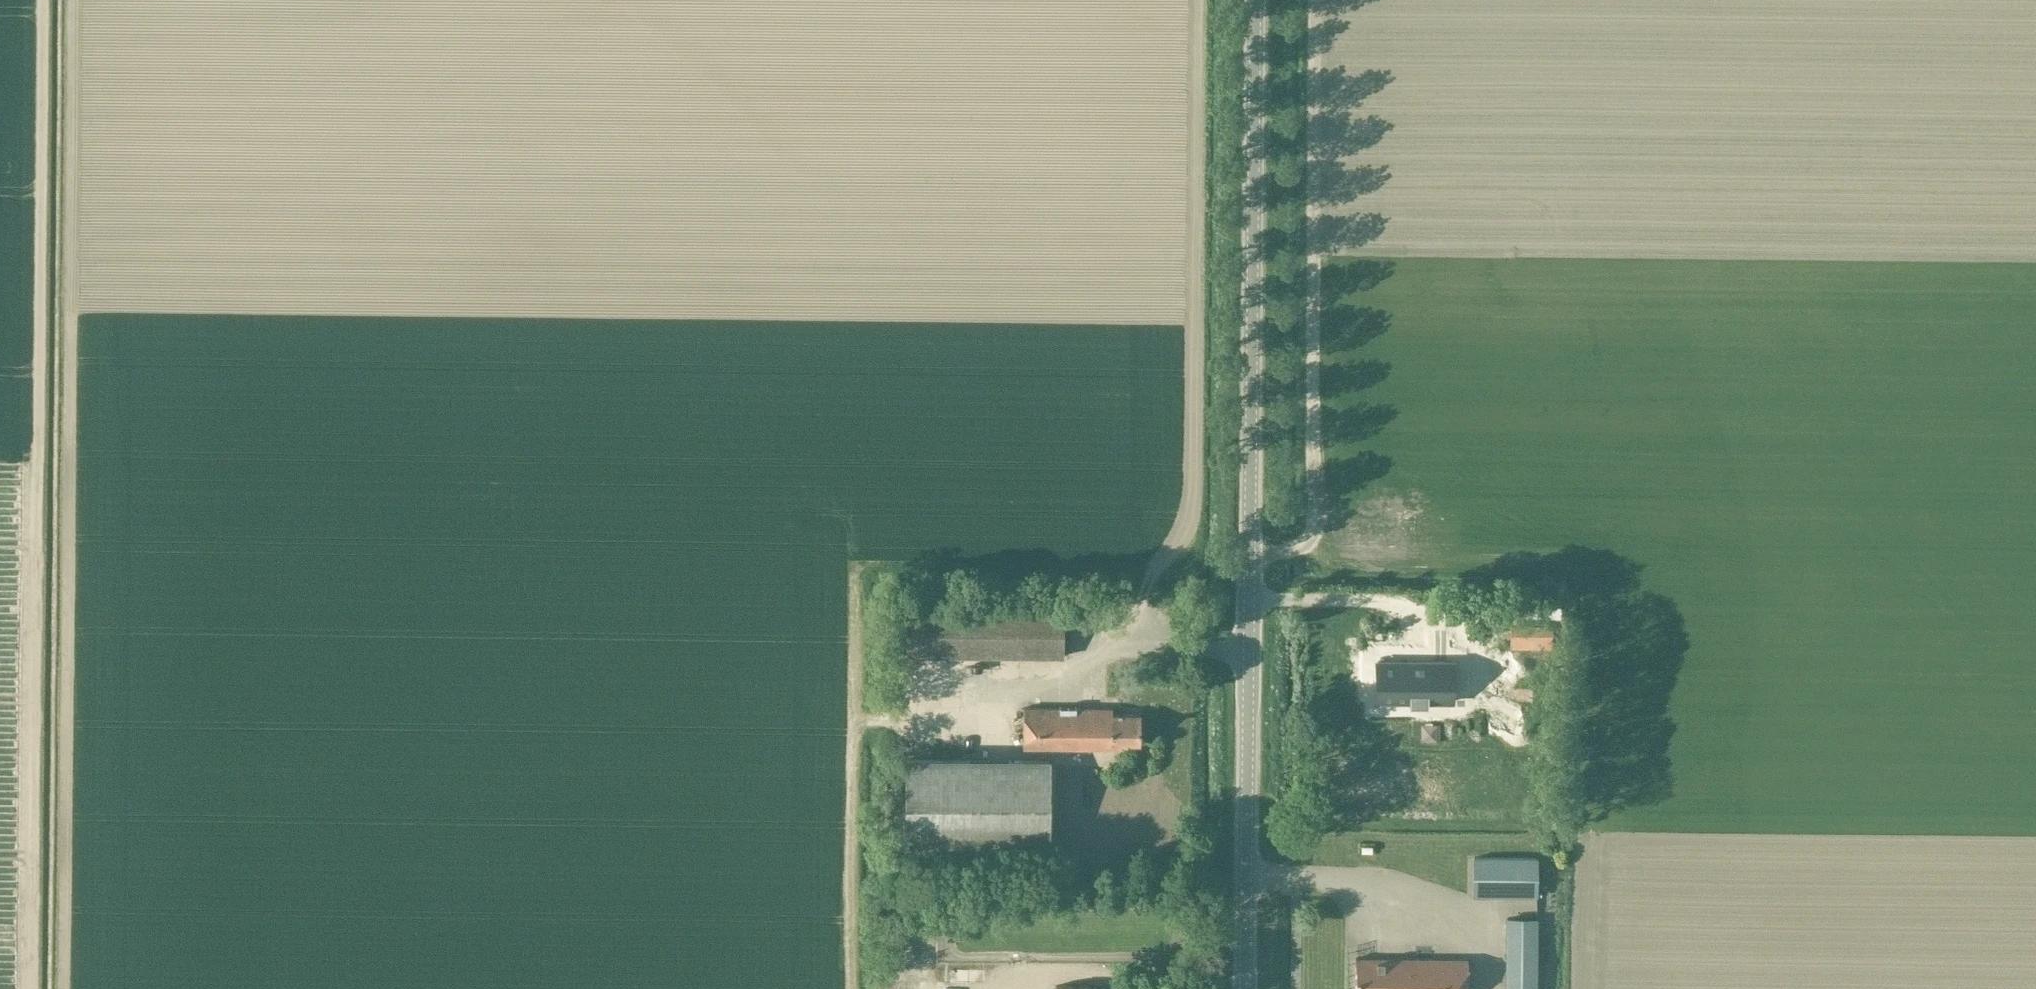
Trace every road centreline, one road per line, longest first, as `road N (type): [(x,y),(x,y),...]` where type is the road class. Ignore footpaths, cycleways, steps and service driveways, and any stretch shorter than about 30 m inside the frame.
road 1 (unclassified): [(1255,0),(1245,988)]

